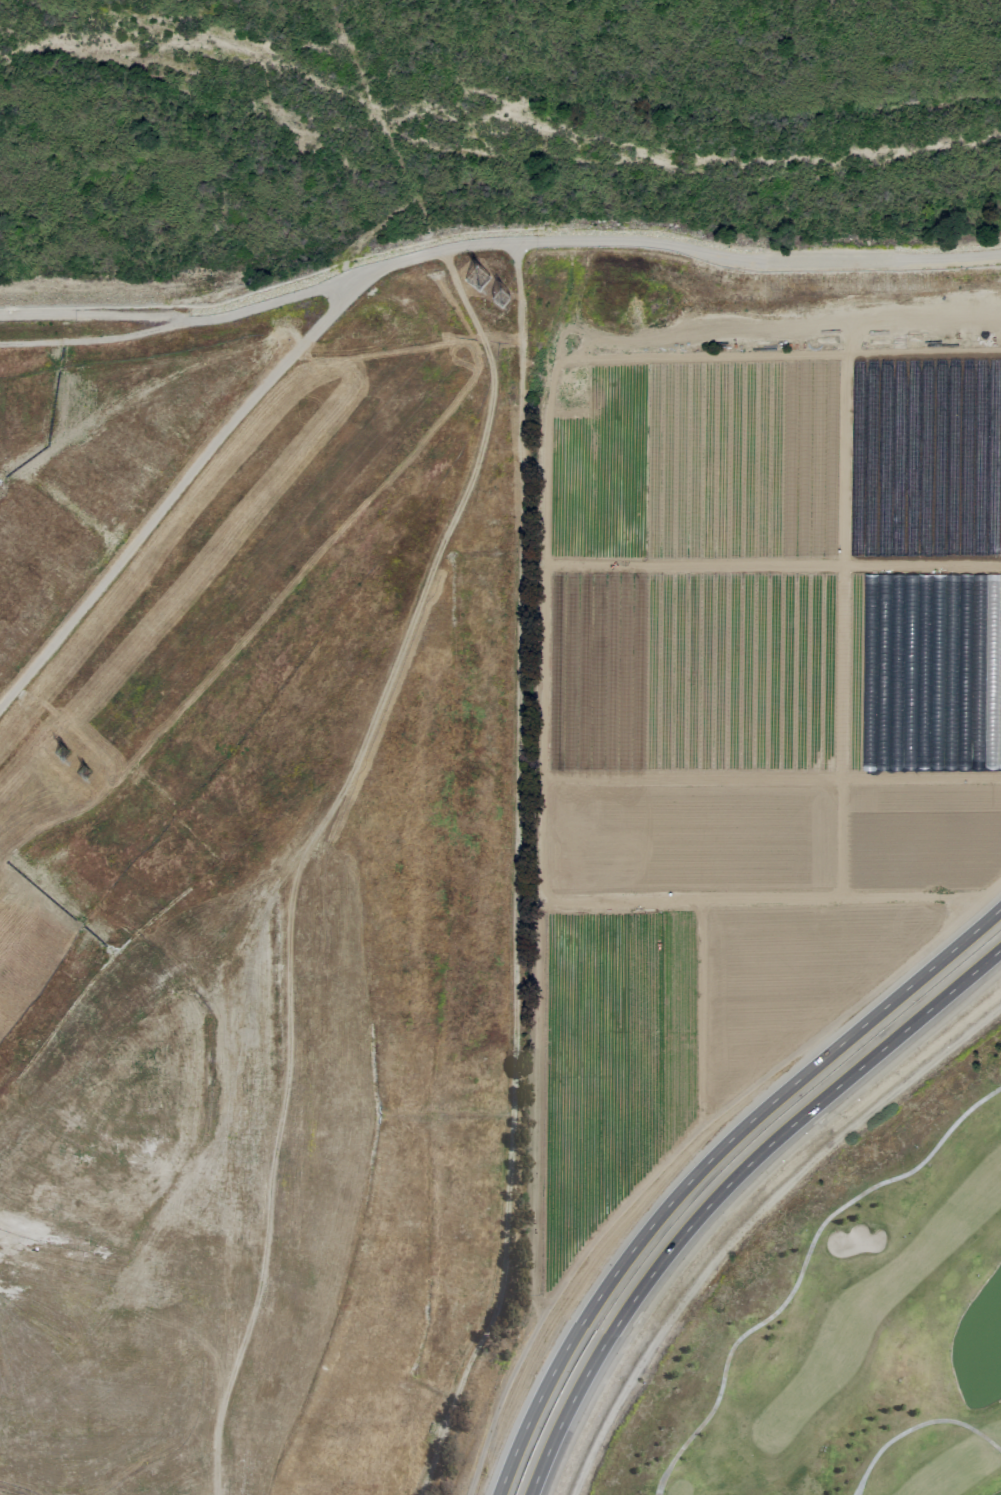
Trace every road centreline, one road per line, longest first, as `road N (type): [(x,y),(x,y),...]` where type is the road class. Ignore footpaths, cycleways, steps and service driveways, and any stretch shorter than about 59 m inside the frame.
road 1 (secondary): [(1000,903),(675,1192),(560,1356),(498,1494)]
road 2 (secondary): [(530,1494),(588,1368),(668,1251),(726,1184),(1000,944)]

